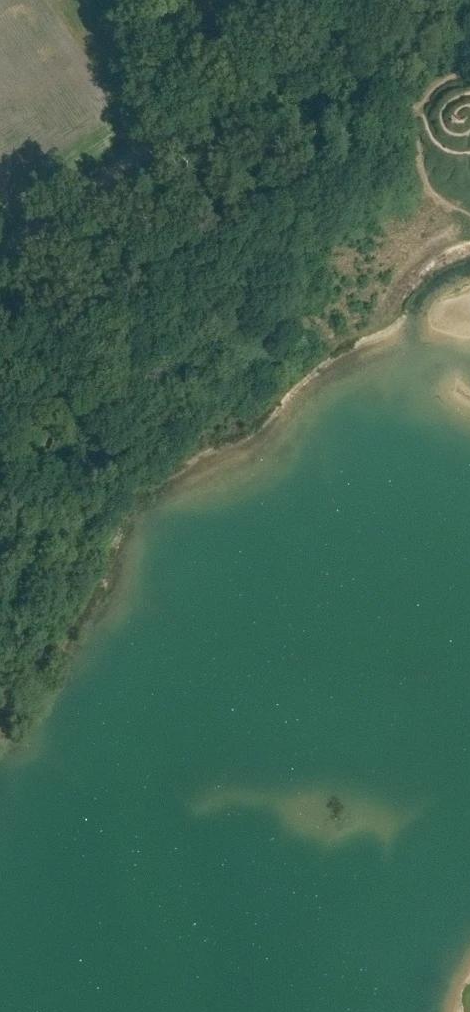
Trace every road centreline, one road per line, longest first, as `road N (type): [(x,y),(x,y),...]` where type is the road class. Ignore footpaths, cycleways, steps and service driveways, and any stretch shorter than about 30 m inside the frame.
road 1 (track): [(0,255),(376,0)]

